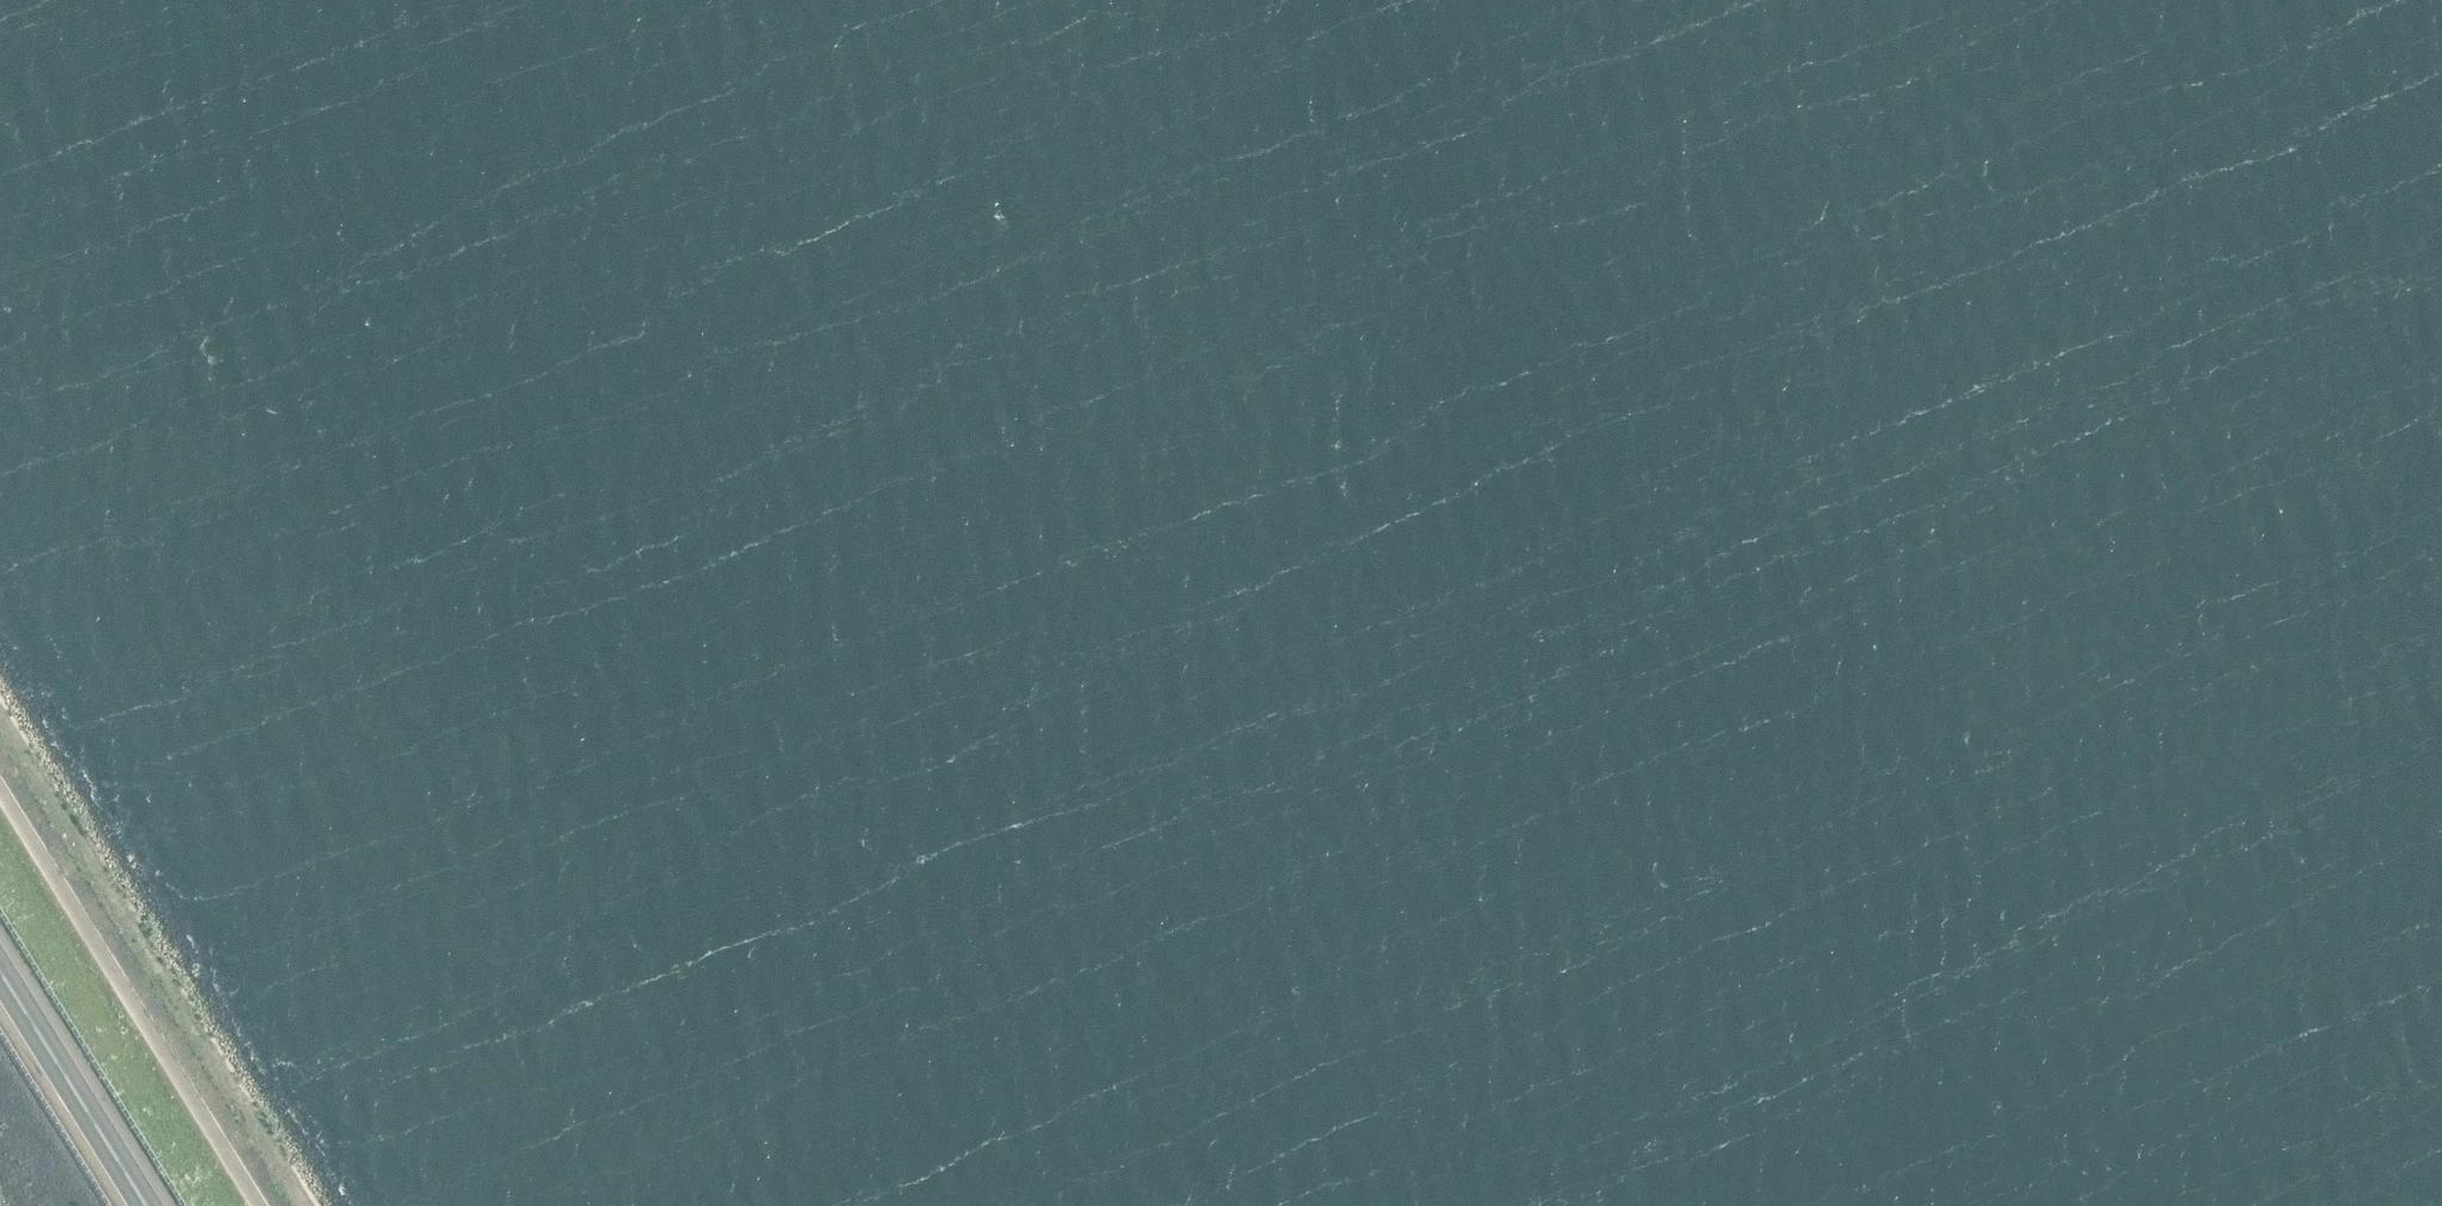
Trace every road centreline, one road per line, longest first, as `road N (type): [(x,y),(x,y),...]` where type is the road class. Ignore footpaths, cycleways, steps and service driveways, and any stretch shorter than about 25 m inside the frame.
road 1 (trunk): [(126,1205),(0,1003)]

